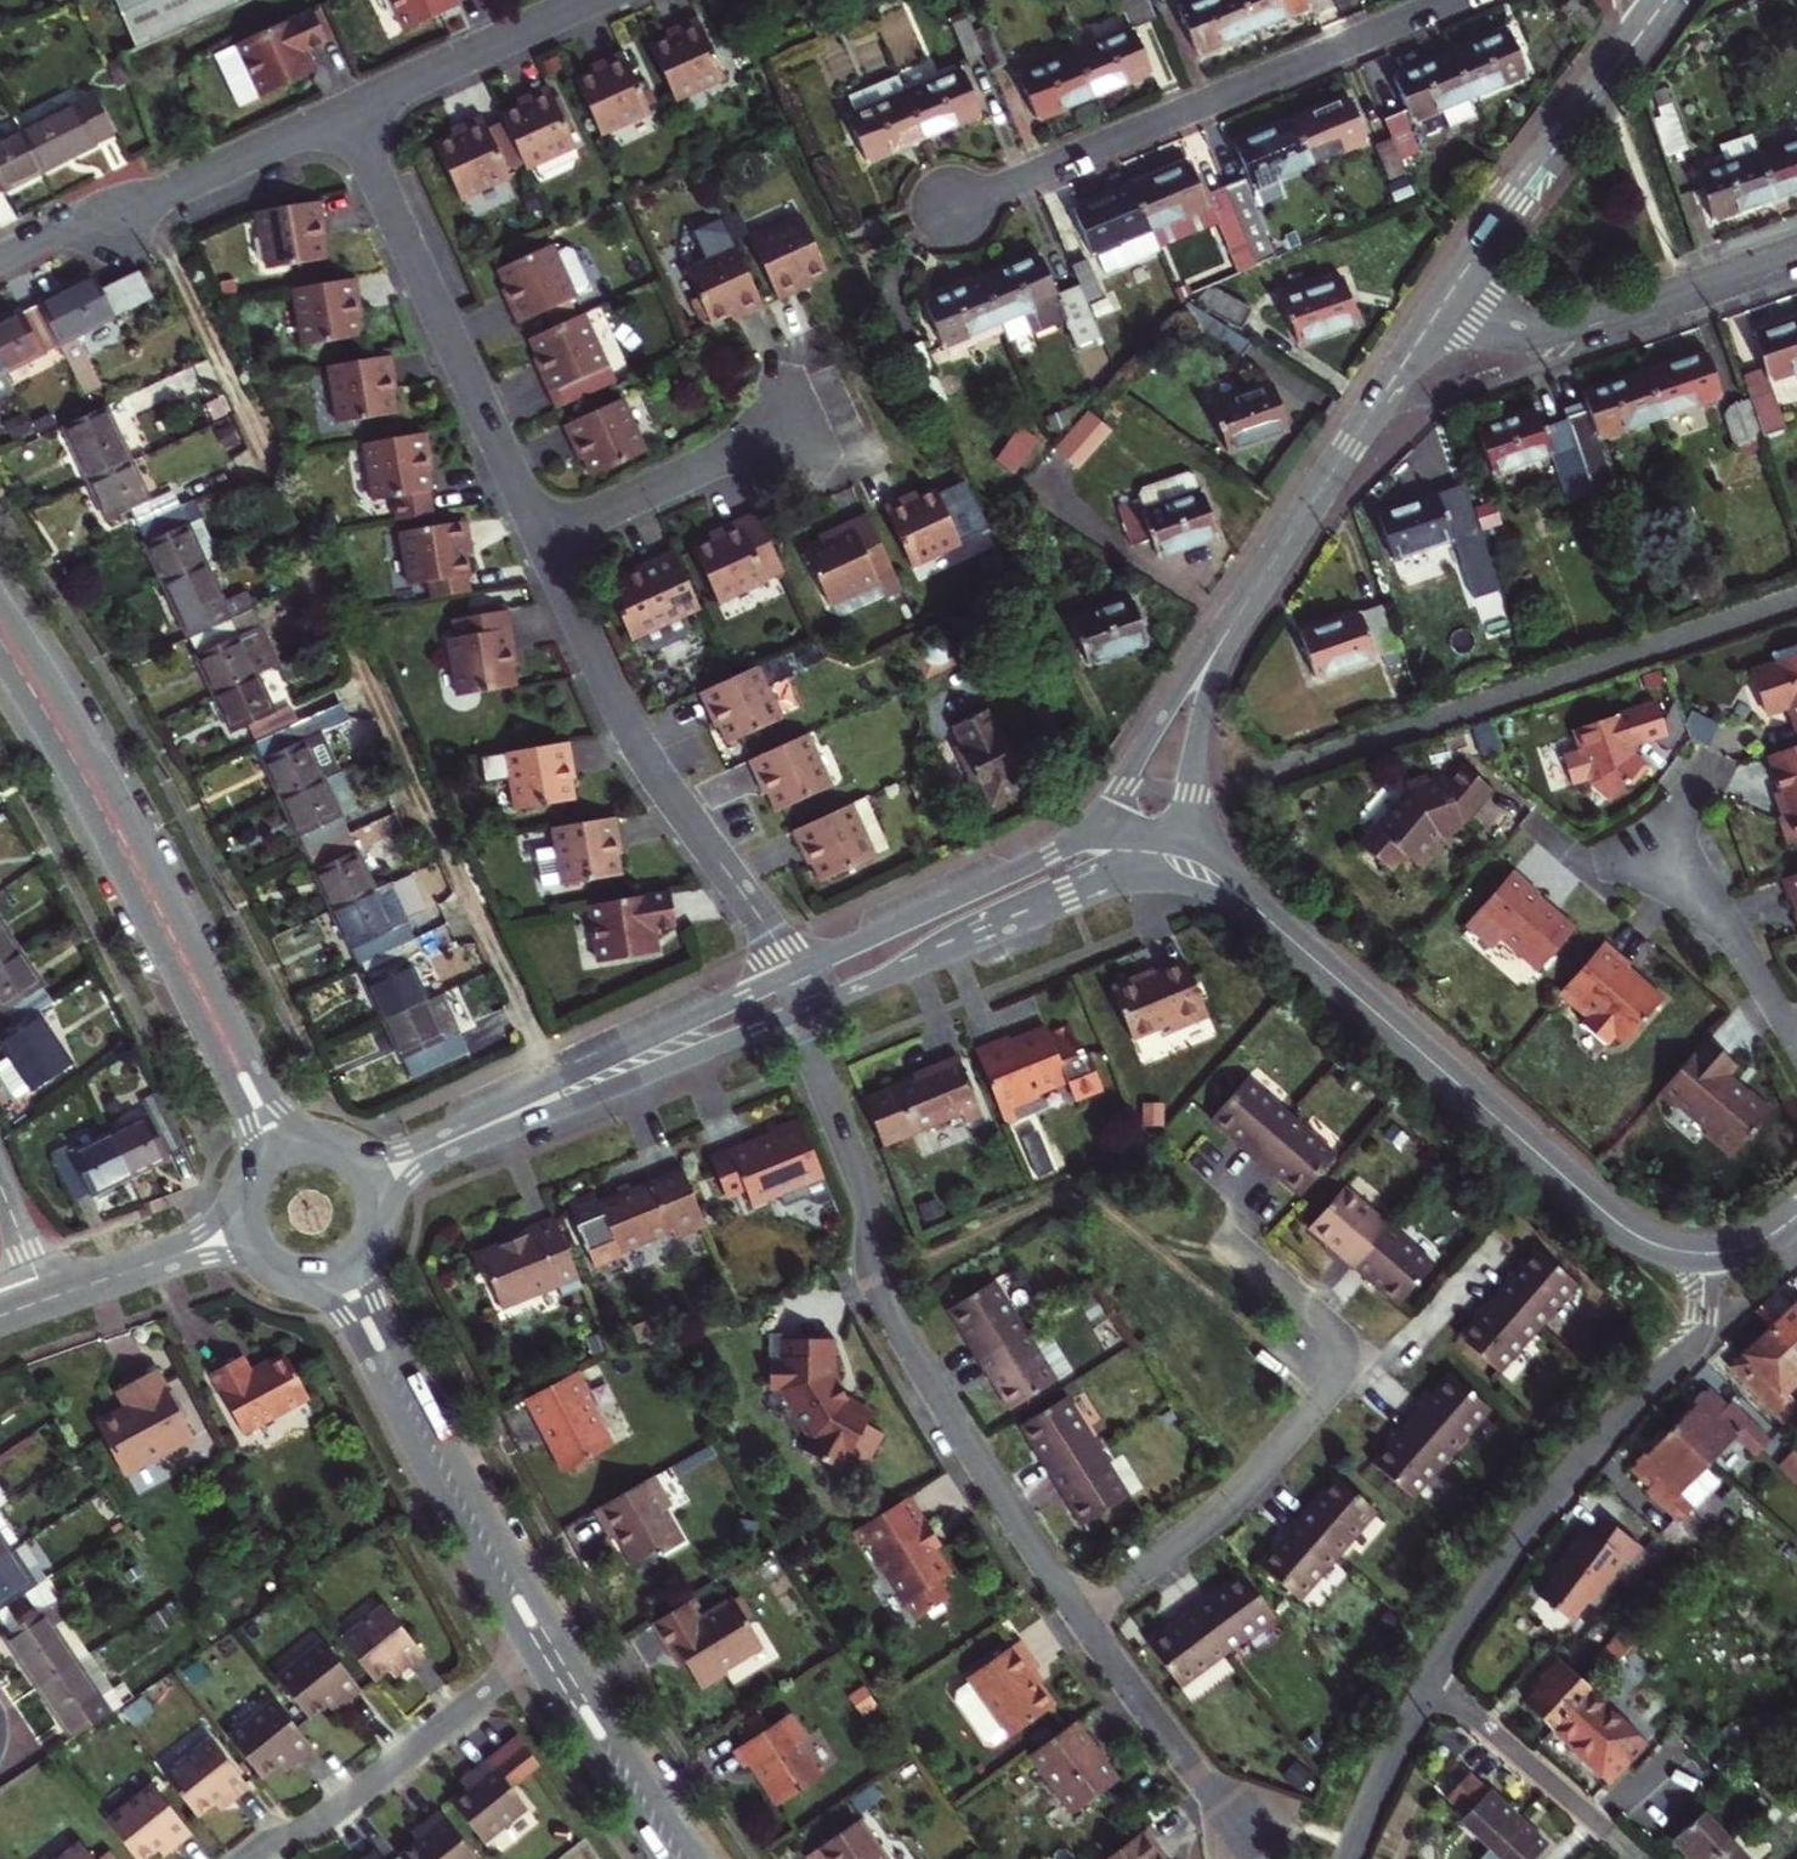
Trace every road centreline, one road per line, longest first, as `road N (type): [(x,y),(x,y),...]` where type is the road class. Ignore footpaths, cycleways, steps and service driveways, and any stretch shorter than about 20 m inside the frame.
road 1 (track): [(146,203),(569,1103)]
road 2 (residential): [(794,1014),(871,1208),(873,1277),(1079,1612)]
road 3 (residential): [(279,1150),(84,767),(0,633)]
road 4 (residential): [(1270,920),(1629,1231),(1672,1249),(1715,1252)]
road 5 (residential): [(1462,0),(950,206)]
road 6 (residential): [(1079,1612),(1220,1512),(1346,1378),(1344,1340),(1228,1241)]
road 7 (residential): [(1434,1676),(1542,1507),(1705,1326),(1715,1252)]
road 8 (residential): [(1796,600),(1314,763)]
road 9 (residential): [(543,539),(641,750),(798,970)]
road 10 (residential): [(798,970),(427,1140),(355,1154)]
road 11 (residential): [(347,112),(543,539)]
road 12 (residential): [(385,1204),(417,1167),(449,1151),(794,1014)]
road 13 (residential): [(545,1649),(459,1500),(347,1276)]
road 14 (residential): [(1449,293),(1233,624)]
road 15 (residential): [(0,261),(347,112)]
road 16 (residential): [(1449,293),(1507,322),(1550,329),(1796,249)]
road 17 (residential): [(545,1649),(321,1822),(247,1858)]
road 18 (residential): [(1666,0),(1449,293)]
road 19 (residential): [(1106,833),(1071,842),(798,970)]
road 20 (residential): [(824,1002),(1117,887)]
road 21 (residential): [(1079,1612),(1257,1858)]
road 22 (residential): [(1434,1676),(1641,1858)]
road 23 (residential): [(790,431),(543,539)]
road 24 (residential): [(347,112),(591,0)]
road 25 (residential): [(683,1858),(545,1649)]
road 26 (residential): [(1233,624),(1190,671),(1121,783),(1106,833)]
road 27 (residential): [(1796,1039),(1676,838)]
road 28 (residential): [(1187,846),(1207,693),(1233,624)]
road 29 (residential): [(47,1303),(245,1235)]
road 30 (residential): [(1345,1858),(1434,1676)]
road 31 (residential): [(0,1184),(47,1303)]
road 32 (residential): [(245,1235),(261,1261),(287,1279),(317,1284),(347,1276)]

